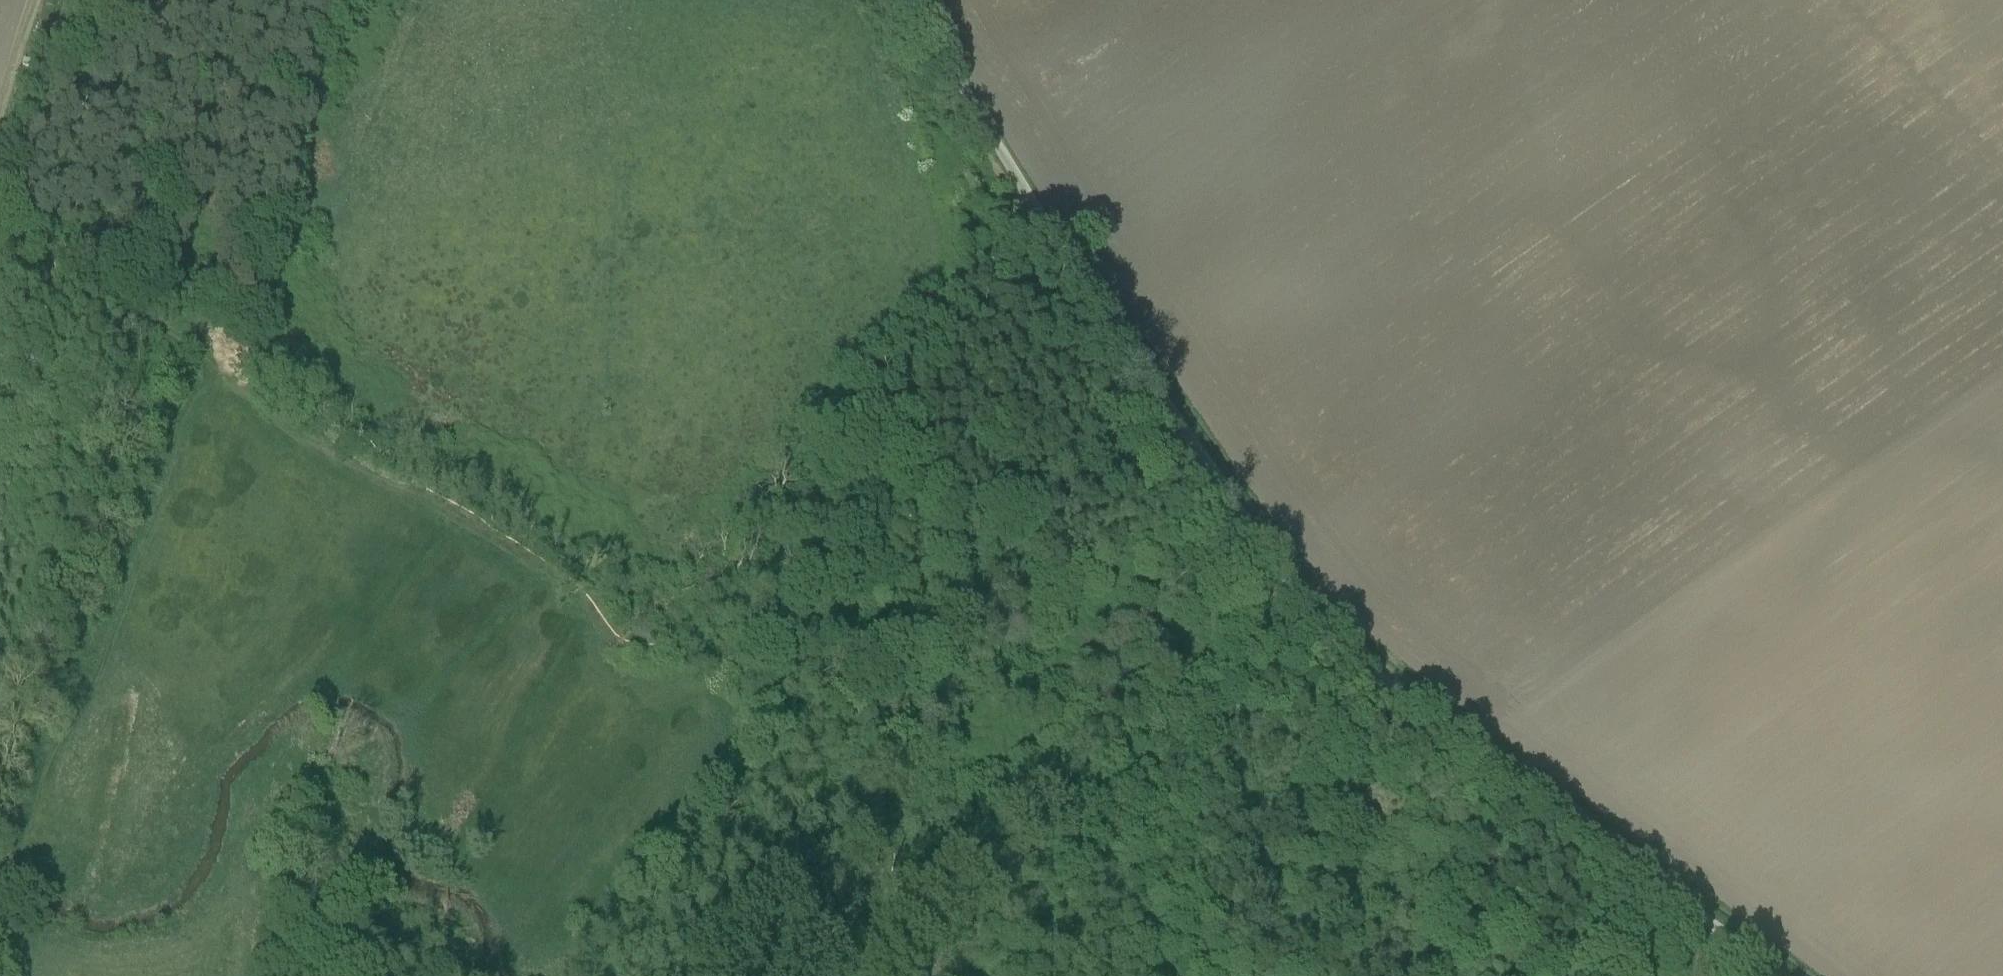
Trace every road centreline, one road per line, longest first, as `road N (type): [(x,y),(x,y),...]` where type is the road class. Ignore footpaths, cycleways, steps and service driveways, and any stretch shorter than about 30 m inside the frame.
road 1 (unclassified): [(1773,975),(1382,684),(1295,602),(916,0)]
road 2 (track): [(0,121),(40,0)]
road 3 (track): [(113,317),(0,275)]

